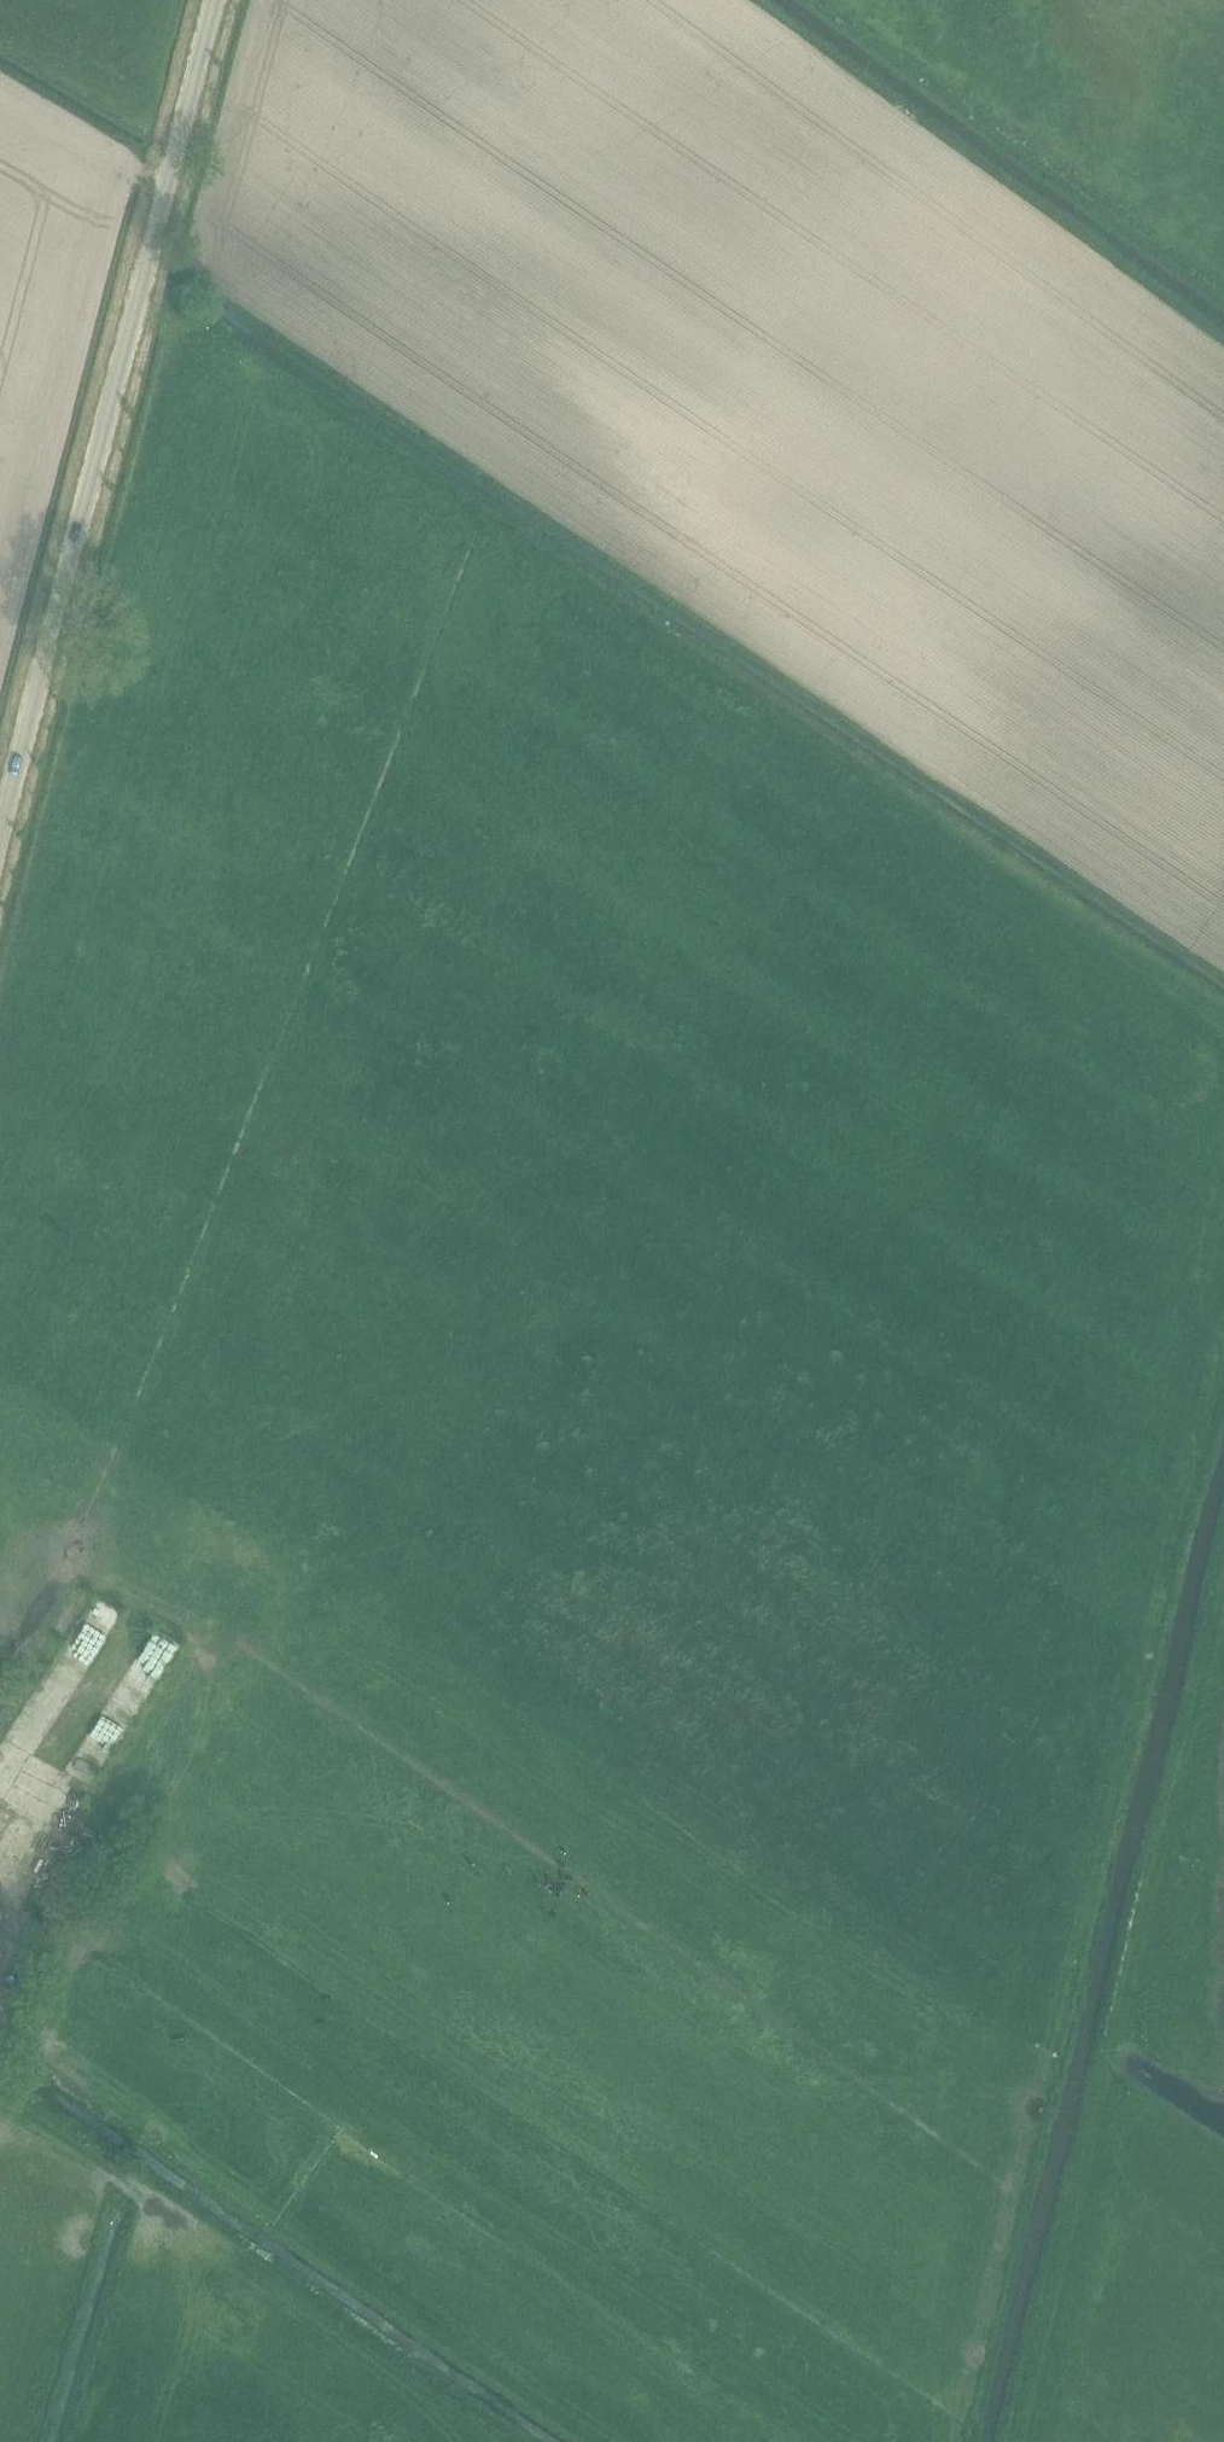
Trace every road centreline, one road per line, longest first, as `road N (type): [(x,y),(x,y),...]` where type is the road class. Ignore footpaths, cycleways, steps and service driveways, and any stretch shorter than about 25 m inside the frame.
road 1 (unclassified): [(0,778),(202,0)]

